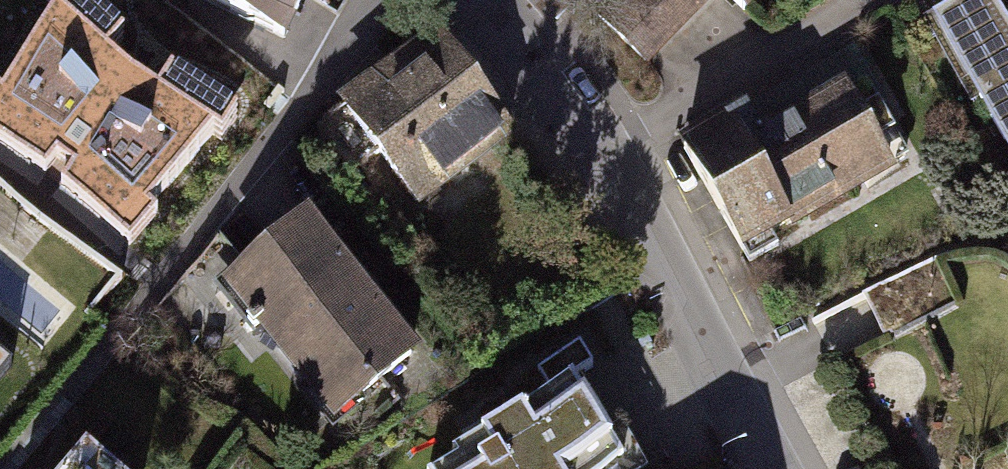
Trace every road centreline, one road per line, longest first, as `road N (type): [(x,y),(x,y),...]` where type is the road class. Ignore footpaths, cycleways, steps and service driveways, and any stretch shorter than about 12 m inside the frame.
road 1 (residential): [(775,468),(602,148),(475,0)]

